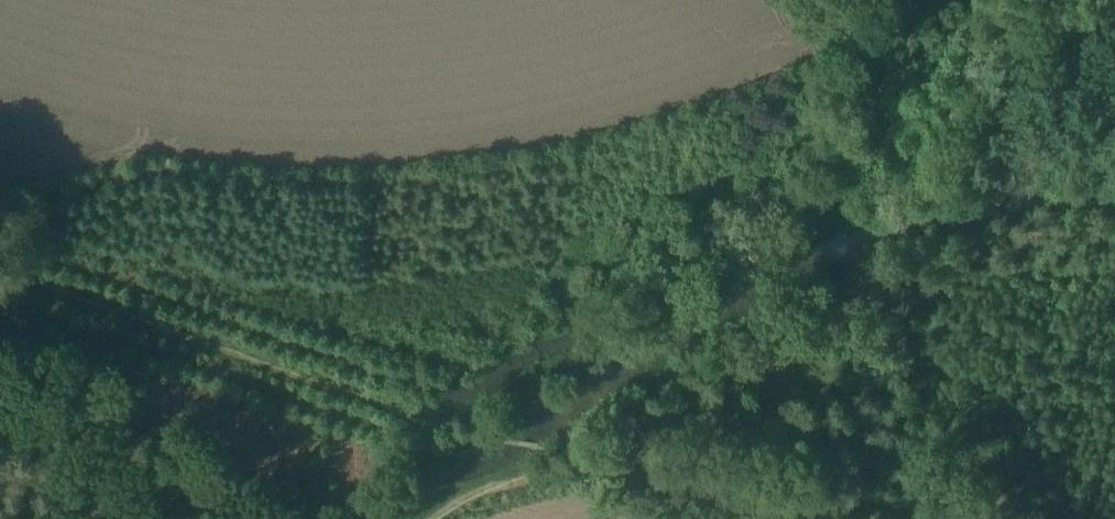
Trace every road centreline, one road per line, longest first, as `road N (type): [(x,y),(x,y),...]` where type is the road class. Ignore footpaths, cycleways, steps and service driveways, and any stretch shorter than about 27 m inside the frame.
road 1 (track): [(0,268),(552,451)]
road 2 (track): [(435,518),(552,451),(991,518)]
road 3 (track): [(1114,222),(975,238),(863,0)]

